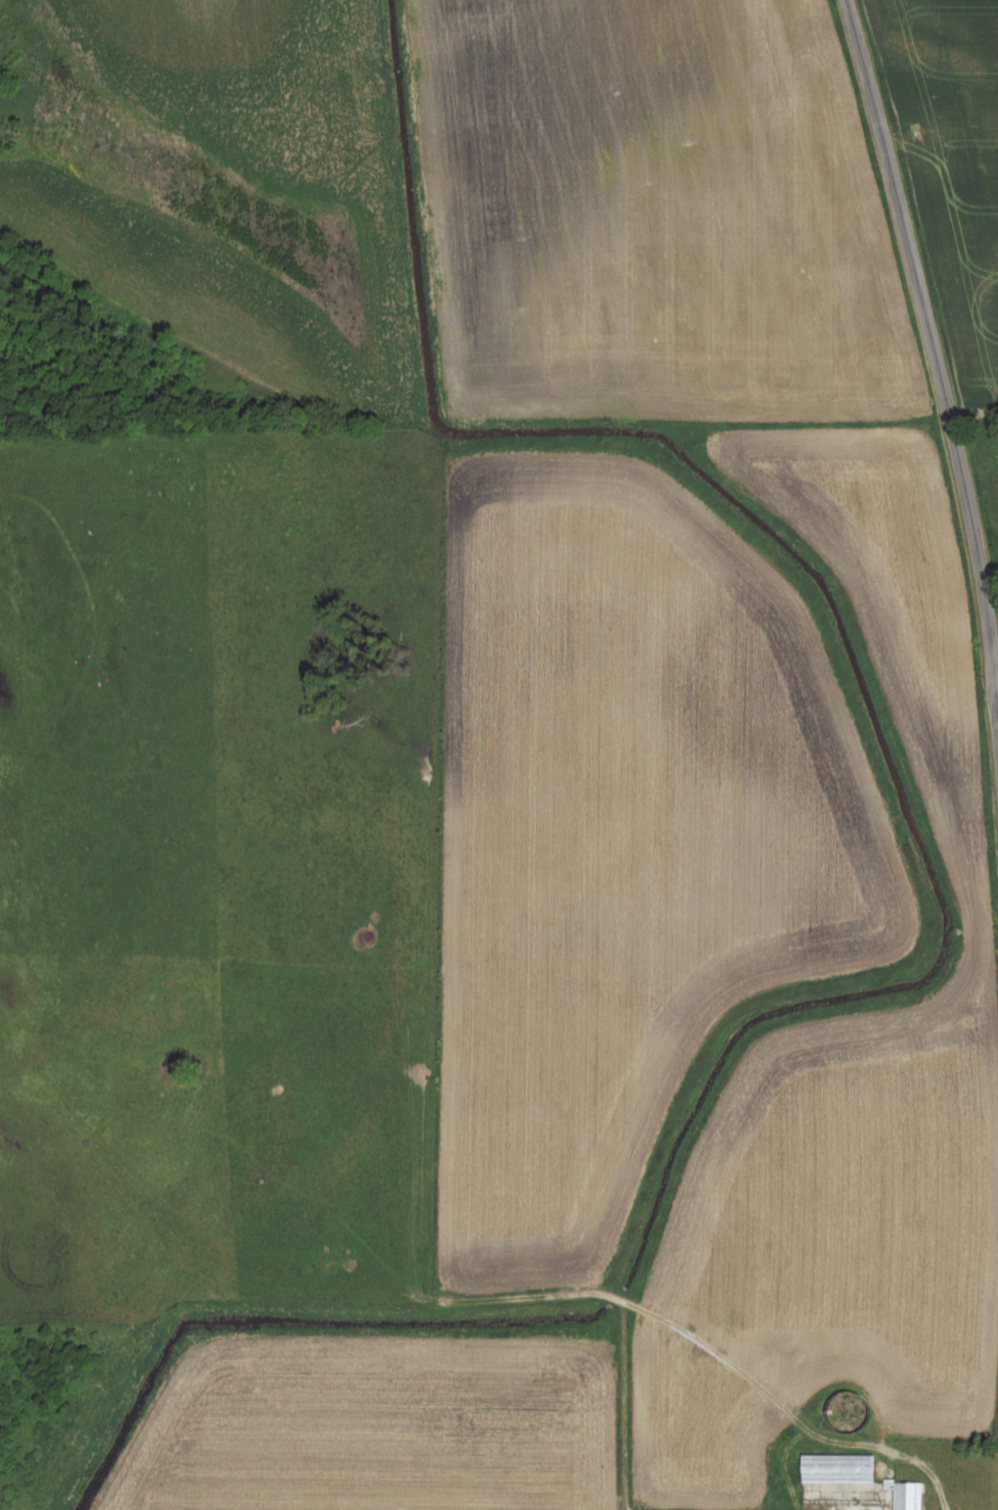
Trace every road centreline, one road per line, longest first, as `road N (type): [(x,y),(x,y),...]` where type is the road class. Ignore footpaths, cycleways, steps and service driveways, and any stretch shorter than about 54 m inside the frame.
road 1 (tertiary): [(997,776),(977,570),(939,384),(842,0)]

